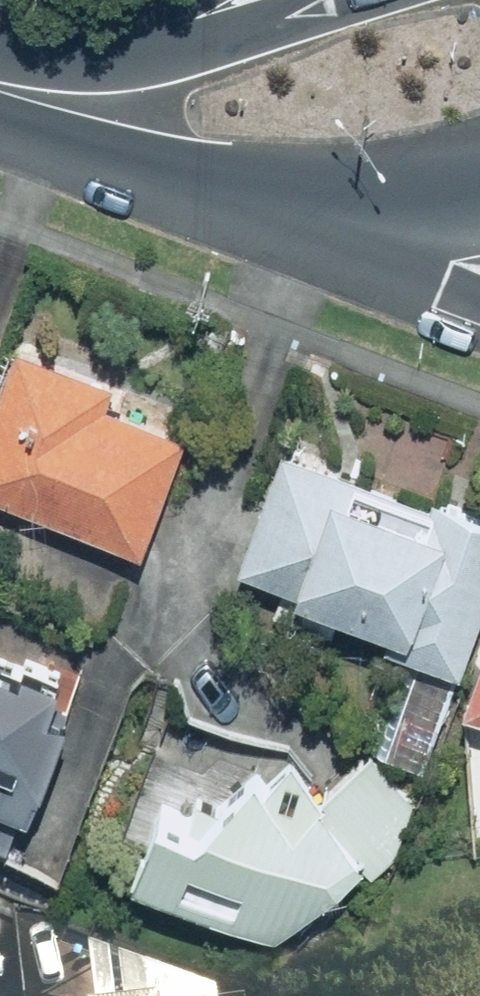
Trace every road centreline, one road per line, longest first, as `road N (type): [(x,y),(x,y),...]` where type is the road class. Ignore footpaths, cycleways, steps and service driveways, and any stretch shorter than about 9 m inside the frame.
road 1 (primary): [(479,295),(201,186)]
road 2 (primary): [(479,174),(312,194),(201,186)]
road 3 (primary): [(114,49),(205,44),(353,0)]
road 4 (primary): [(201,186),(0,120)]

